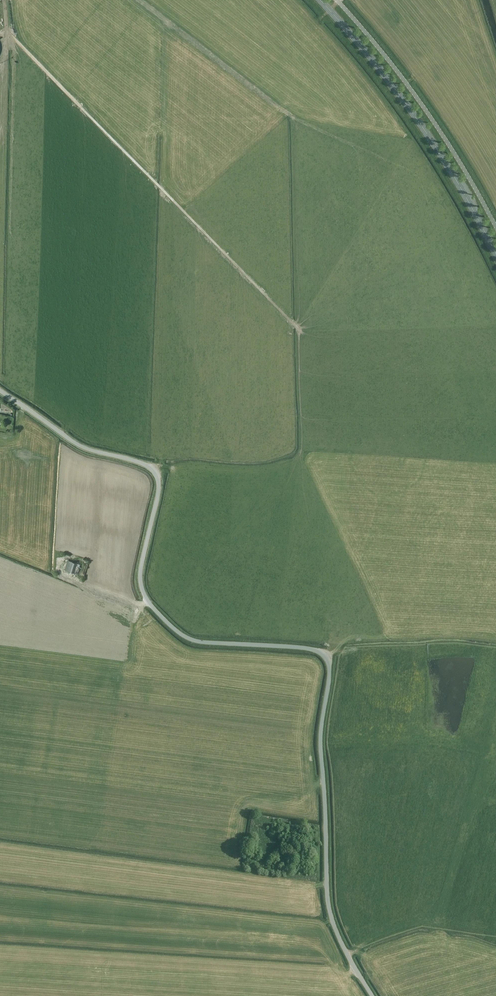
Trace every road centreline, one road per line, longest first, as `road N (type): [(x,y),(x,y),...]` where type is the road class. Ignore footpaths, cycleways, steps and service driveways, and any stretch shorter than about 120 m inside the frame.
road 1 (tertiary): [(373,995),(335,931),(328,900),(320,745),(326,659),(310,649),(201,642),(178,632),(151,604),(141,580),(156,475),(79,445),(0,390)]
road 2 (secondary): [(495,254),(413,113),(320,0)]
road 3 (unclassified): [(495,226),(427,111),(337,0)]

